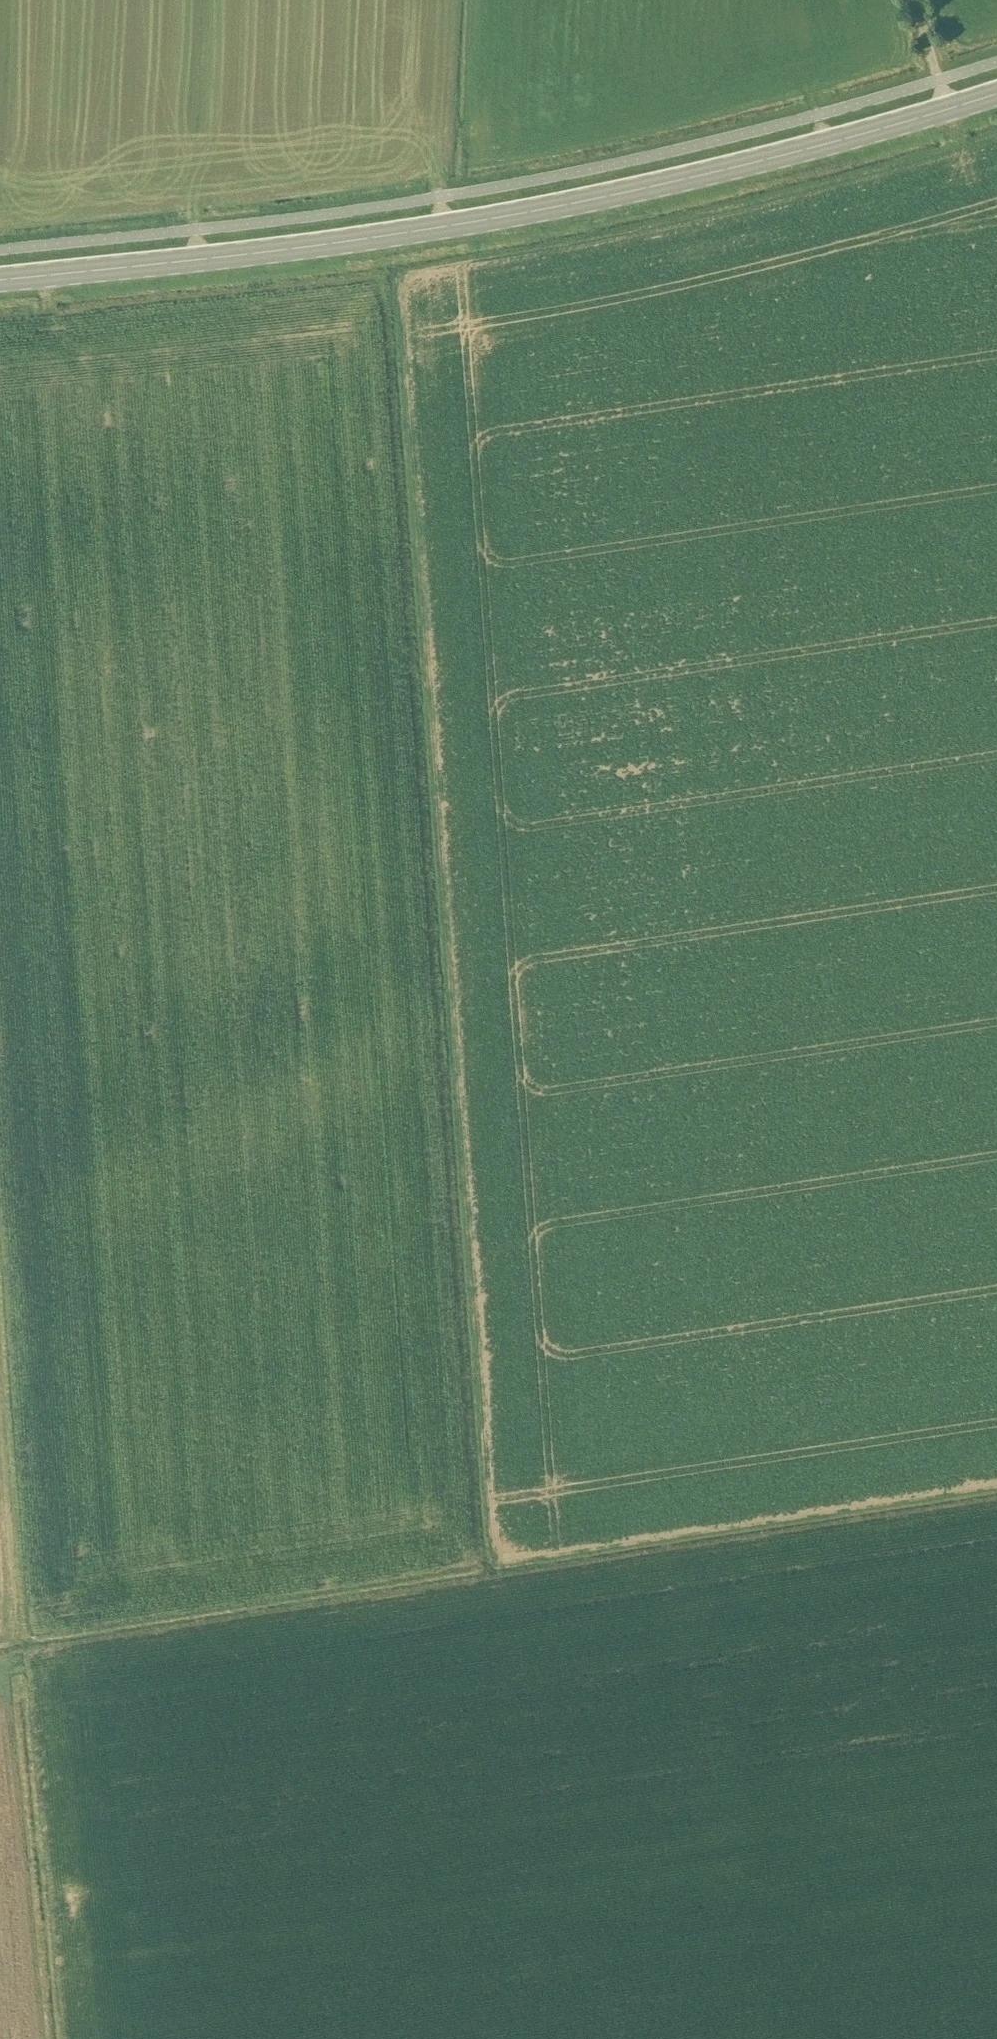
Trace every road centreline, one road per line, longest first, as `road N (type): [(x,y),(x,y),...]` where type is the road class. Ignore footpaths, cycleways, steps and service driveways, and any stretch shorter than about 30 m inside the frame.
road 1 (secondary): [(996,93),(611,196),(328,244),(0,280)]

